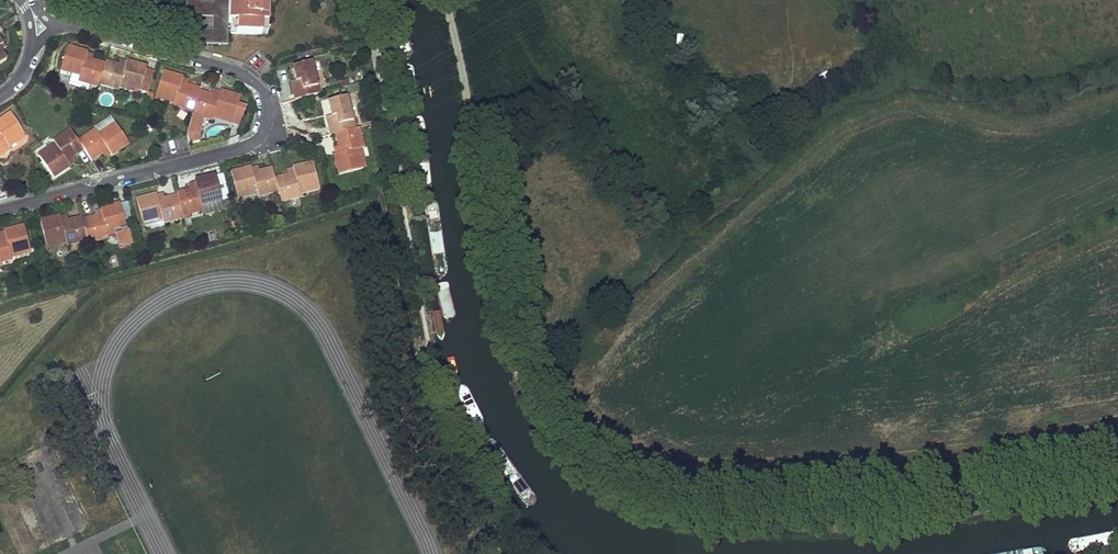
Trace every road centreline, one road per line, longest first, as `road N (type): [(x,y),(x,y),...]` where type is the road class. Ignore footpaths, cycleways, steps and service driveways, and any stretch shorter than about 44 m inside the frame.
road 1 (track): [(365,0),(431,348),(476,464),(515,530),(539,553)]
road 2 (residential): [(0,208),(240,149),(267,123),(266,97),(234,69),(42,16)]

